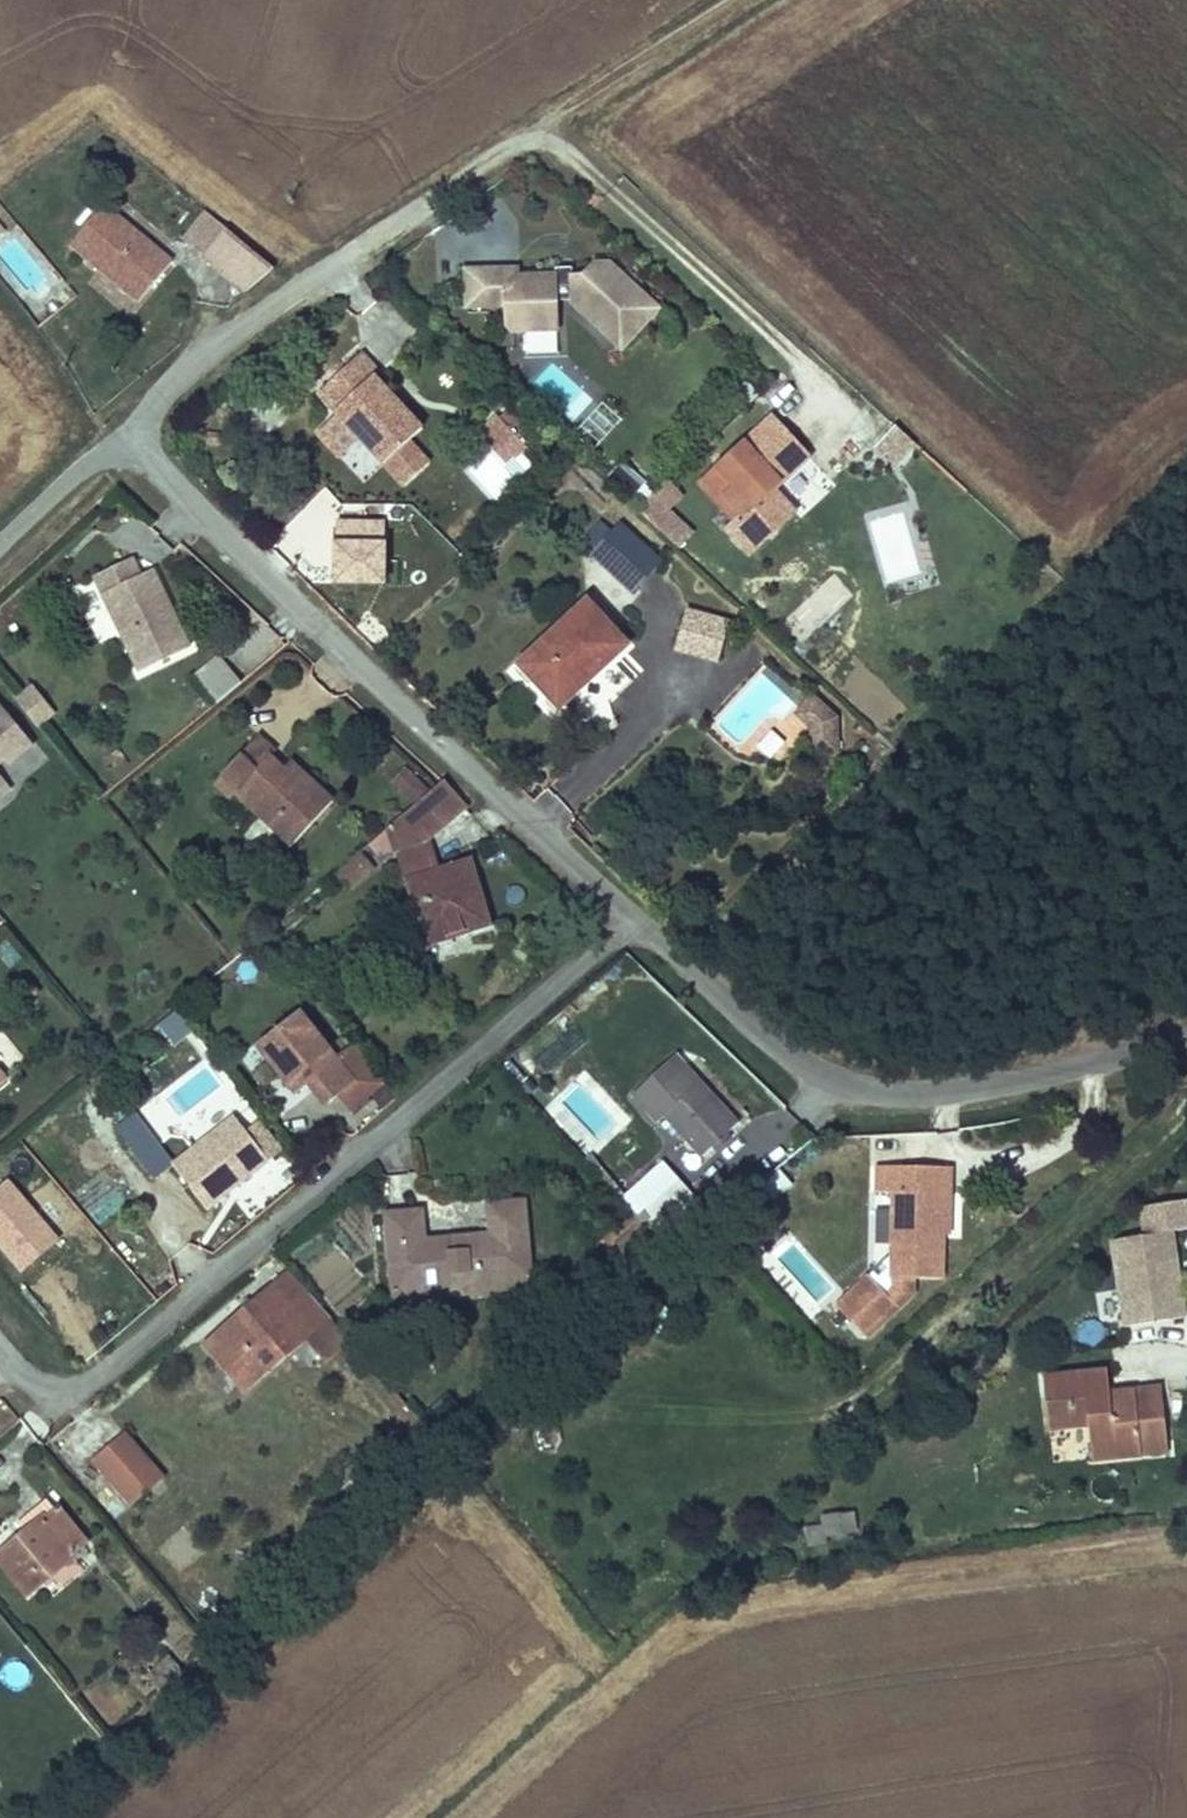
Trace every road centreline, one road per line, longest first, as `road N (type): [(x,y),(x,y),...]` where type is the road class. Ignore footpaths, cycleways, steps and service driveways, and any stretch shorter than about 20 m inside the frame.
road 1 (residential): [(0,1336),(58,1386),(99,1377),(652,924)]
road 2 (residential): [(652,924),(152,447)]
road 3 (residential): [(1186,1029),(940,1087),(873,1085),(798,1062),(652,924)]
road 4 (residential): [(532,140),(152,447)]
road 5 (track): [(741,0),(532,140)]
road 6 (residential): [(152,447),(0,574)]

